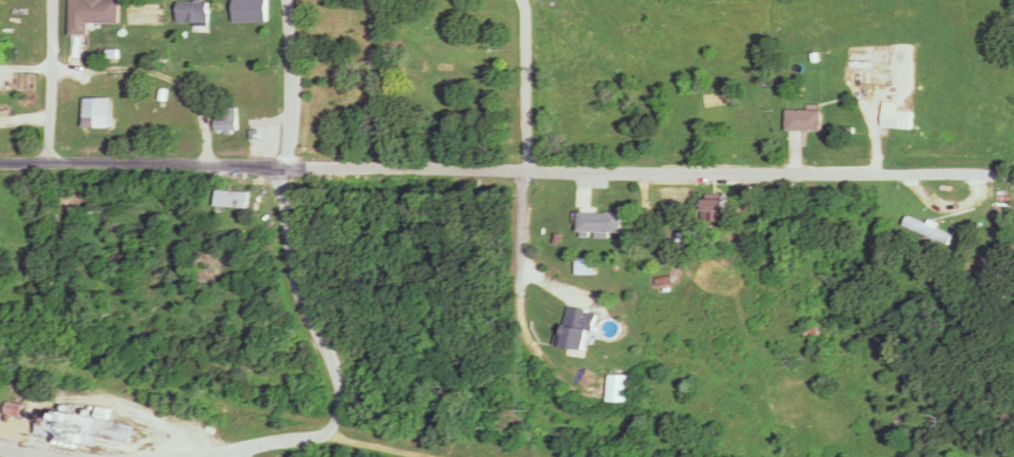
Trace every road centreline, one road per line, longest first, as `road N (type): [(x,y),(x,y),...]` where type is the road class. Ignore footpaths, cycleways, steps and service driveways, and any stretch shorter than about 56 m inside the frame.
road 1 (residential): [(0,159),(1013,176)]
road 2 (residential): [(325,436),(335,423),(336,381),(291,268),(282,212),(286,0)]
road 3 (residential): [(526,168),(523,0)]
road 4 (residential): [(46,159),(49,0)]
road 5 (residential): [(325,436),(199,456)]

